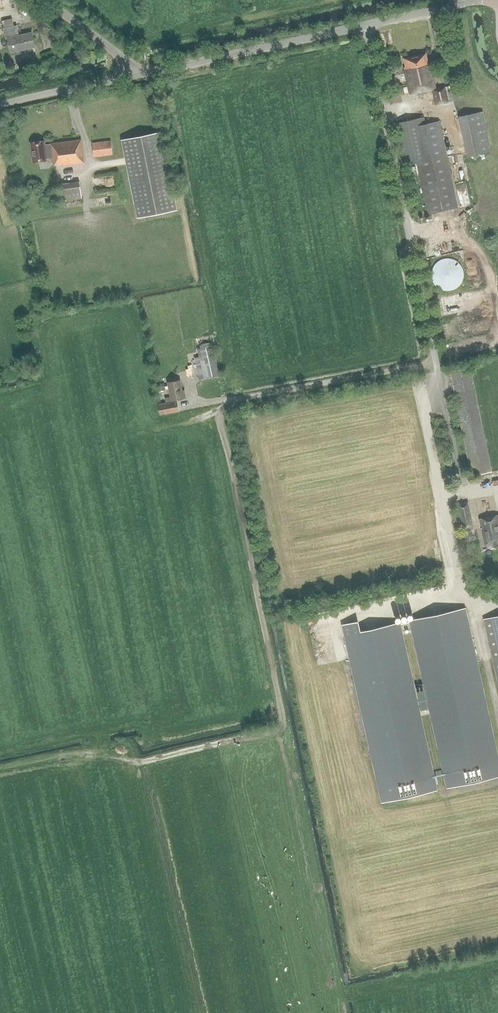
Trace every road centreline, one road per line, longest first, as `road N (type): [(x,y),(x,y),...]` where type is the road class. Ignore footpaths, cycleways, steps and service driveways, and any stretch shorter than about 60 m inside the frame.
road 1 (unclassified): [(0,771),(111,746),(146,764),(273,736),(278,705),(222,445),(225,403),(436,356),(366,25)]
road 2 (tertiary): [(148,76),(366,25)]
road 3 (unclassified): [(0,110),(148,76)]
road 4 (tertiary): [(148,76),(47,0)]

